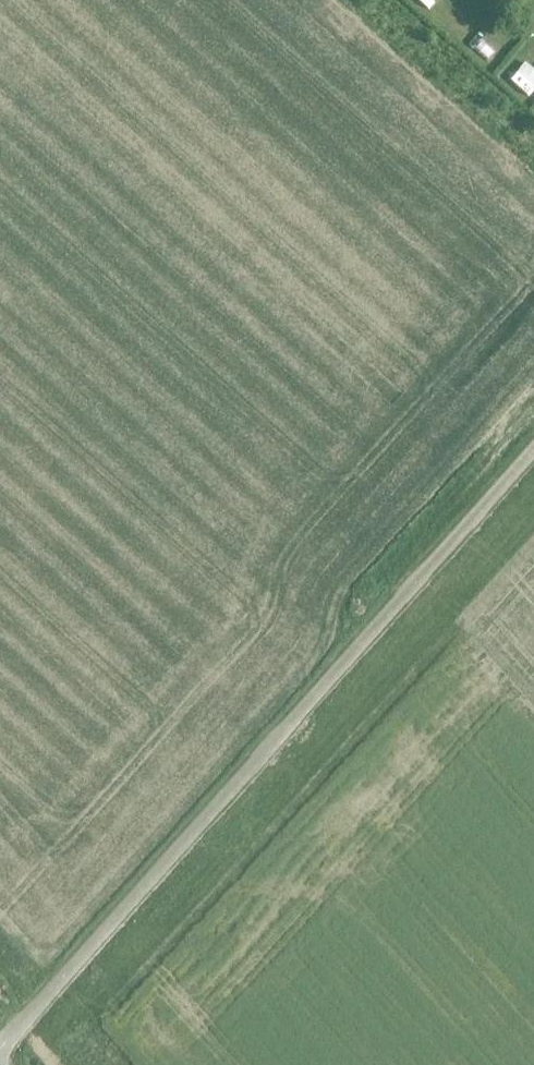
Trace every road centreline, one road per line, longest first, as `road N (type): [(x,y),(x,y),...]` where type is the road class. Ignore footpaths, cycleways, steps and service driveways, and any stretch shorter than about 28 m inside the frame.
road 1 (unclassified): [(0,1049),(533,446)]

